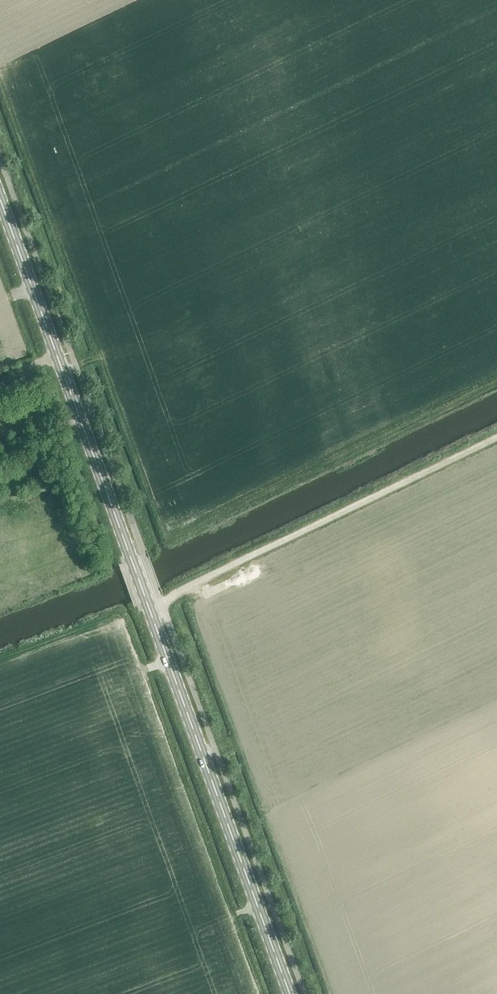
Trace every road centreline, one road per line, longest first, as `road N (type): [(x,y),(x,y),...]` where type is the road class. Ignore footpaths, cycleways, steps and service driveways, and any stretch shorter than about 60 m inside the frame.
road 1 (secondary): [(290,993),(0,200)]
road 2 (track): [(151,611),(496,437)]

